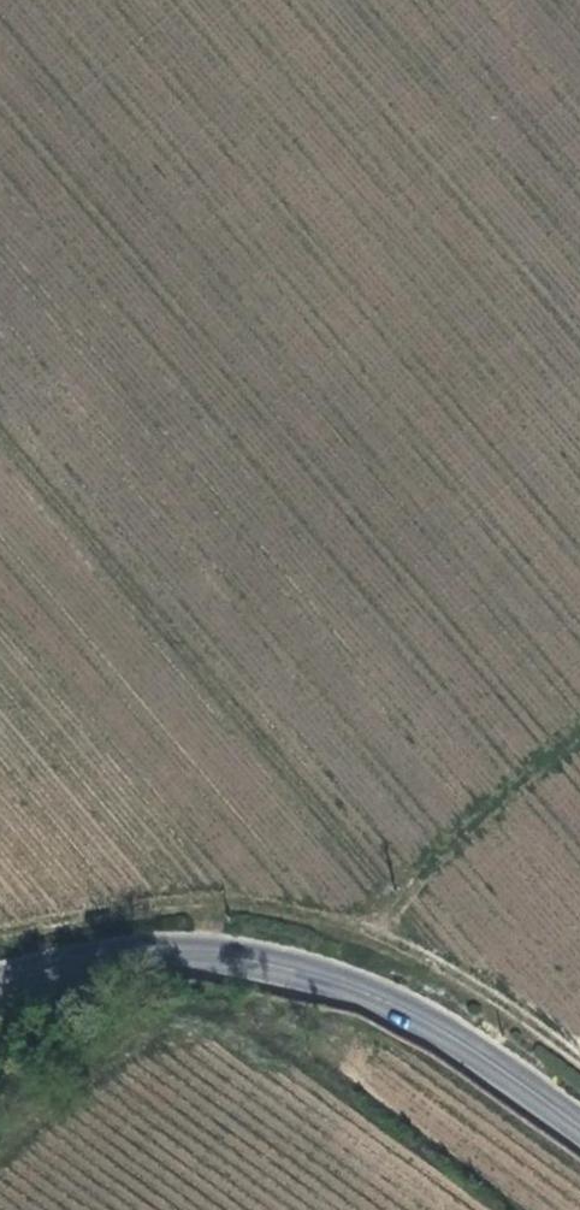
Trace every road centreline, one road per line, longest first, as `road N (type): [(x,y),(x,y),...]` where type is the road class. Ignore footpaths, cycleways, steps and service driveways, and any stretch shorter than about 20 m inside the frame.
road 1 (tertiary): [(0,978),(145,952),(316,974),(444,1031),(579,1128)]
road 2 (track): [(579,1060),(438,963),(291,909),(186,903),(0,933)]
road 3 (track): [(367,933),(579,739)]

